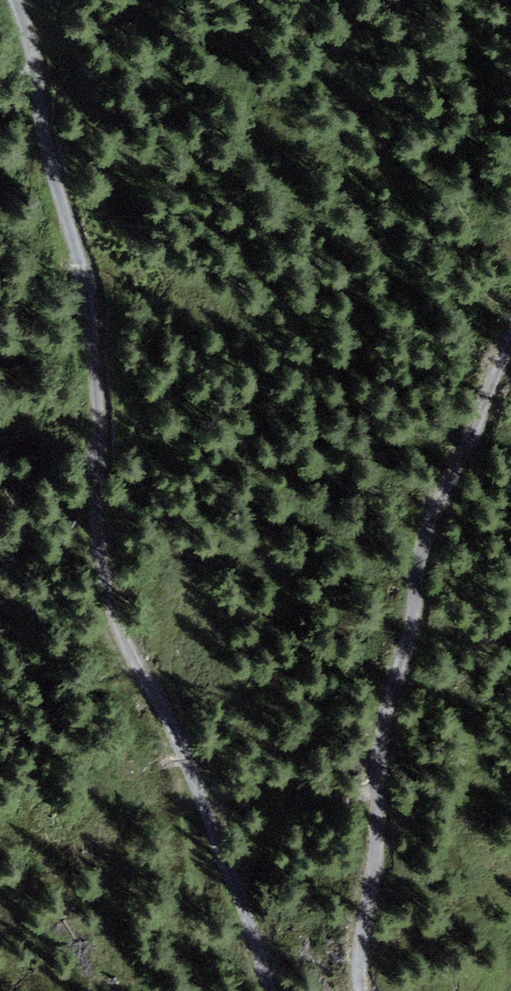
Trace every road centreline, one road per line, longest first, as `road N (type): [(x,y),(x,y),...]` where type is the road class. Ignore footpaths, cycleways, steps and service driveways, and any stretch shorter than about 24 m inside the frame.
road 1 (track): [(18,0),(83,268),(101,383),(102,557),(118,627),(187,760),(272,990)]
road 2 (track): [(366,990),(388,729),(430,535),(510,349)]

